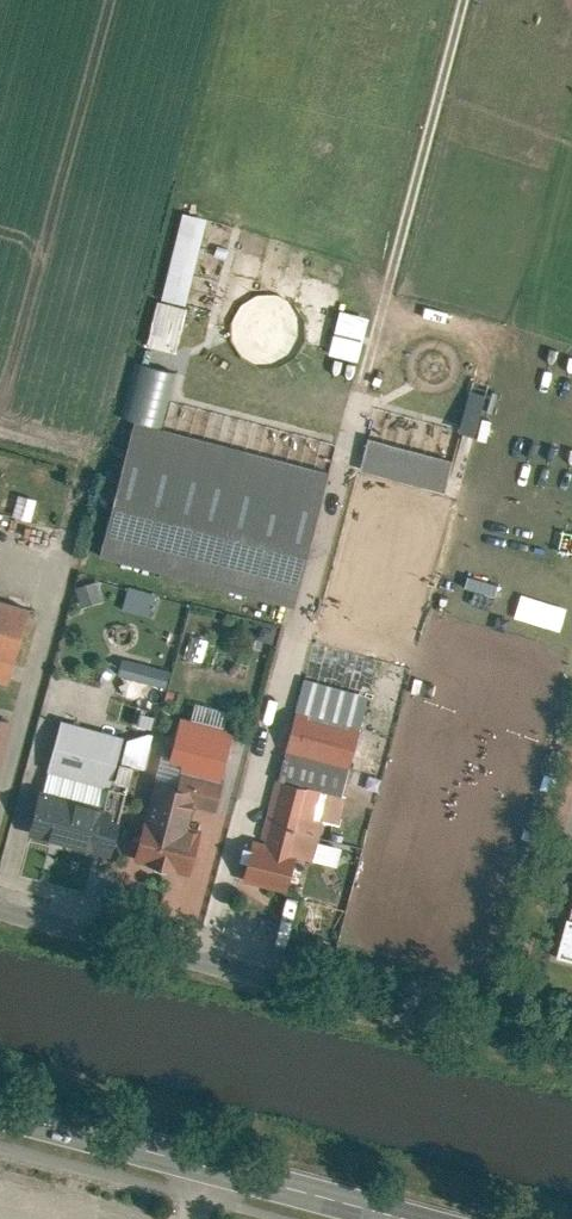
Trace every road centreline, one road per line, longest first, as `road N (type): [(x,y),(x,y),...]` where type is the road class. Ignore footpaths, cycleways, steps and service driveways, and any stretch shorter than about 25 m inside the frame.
road 1 (unclassified): [(0,905),(571,1056)]
road 2 (primary): [(0,1107),(414,1218)]

